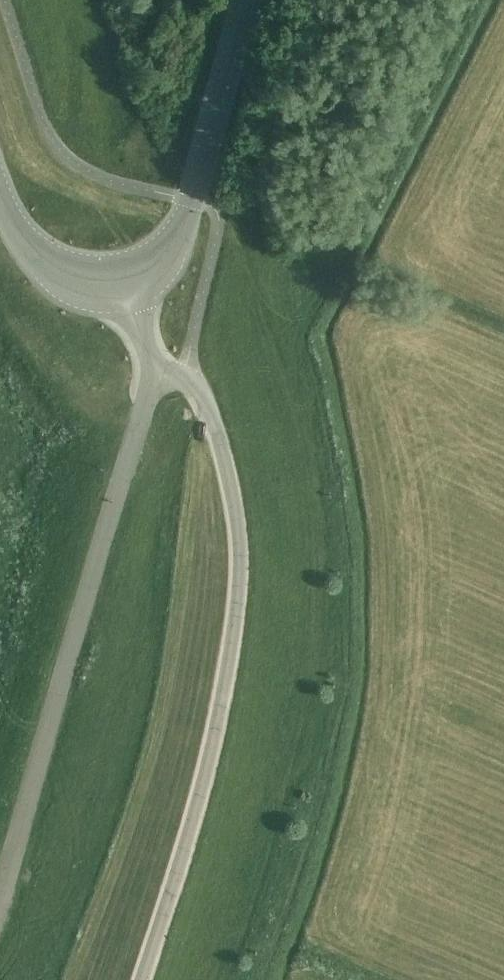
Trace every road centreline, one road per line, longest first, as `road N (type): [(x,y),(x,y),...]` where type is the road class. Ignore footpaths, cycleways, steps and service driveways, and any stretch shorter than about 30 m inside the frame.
road 1 (unclassified): [(141,979),(207,772),(240,554),(206,400),(184,379),(161,374)]
road 2 (unclassified): [(0,890),(144,403),(161,374)]
road 3 (unclassified): [(125,286),(155,272),(175,243),(246,0)]
road 4 (unclassified): [(125,286),(83,286),(46,267),(17,229),(0,189)]

